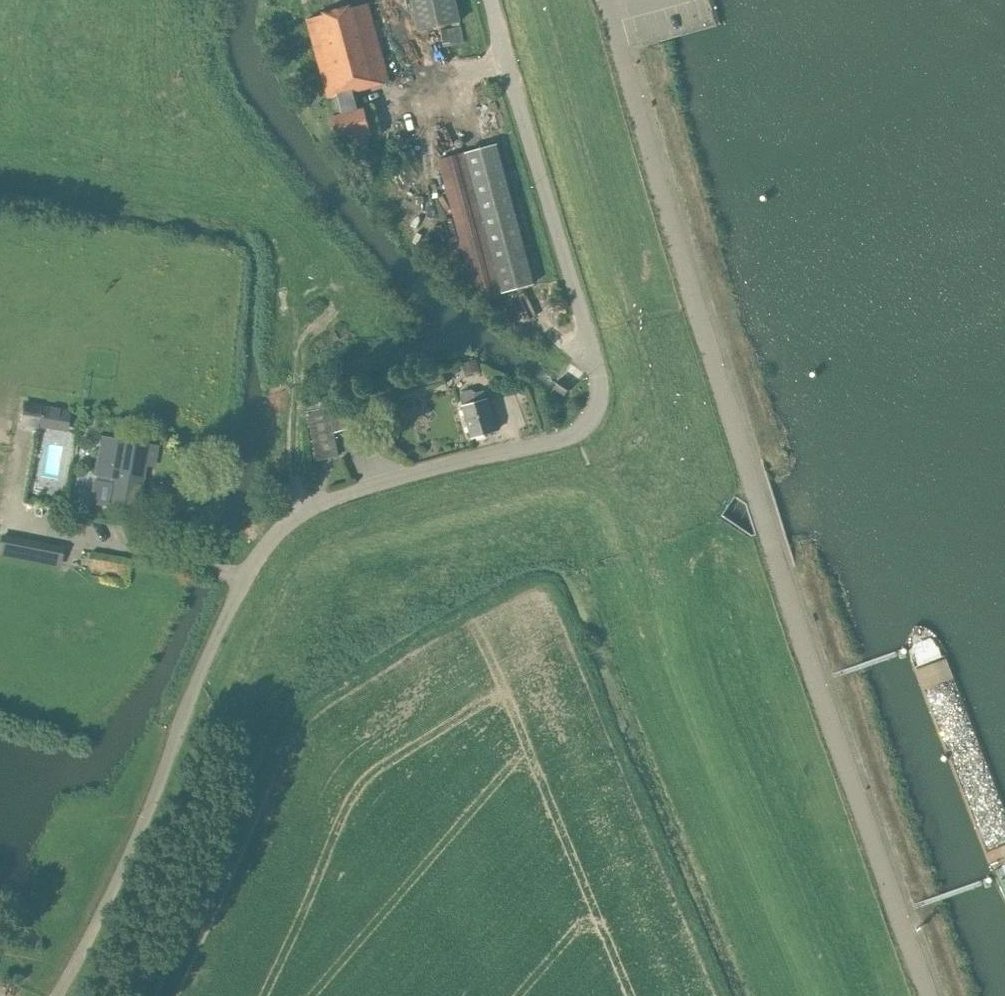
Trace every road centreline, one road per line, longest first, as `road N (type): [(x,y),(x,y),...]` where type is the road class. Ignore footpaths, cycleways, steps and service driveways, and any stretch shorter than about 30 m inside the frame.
road 1 (unclassified): [(56,995),(117,879),(227,601),(255,557),(306,508),(395,475),(586,425),(599,389),(495,0)]
road 2 (unclassified): [(773,542),(611,0)]
road 3 (unclassified): [(773,542),(933,995)]

